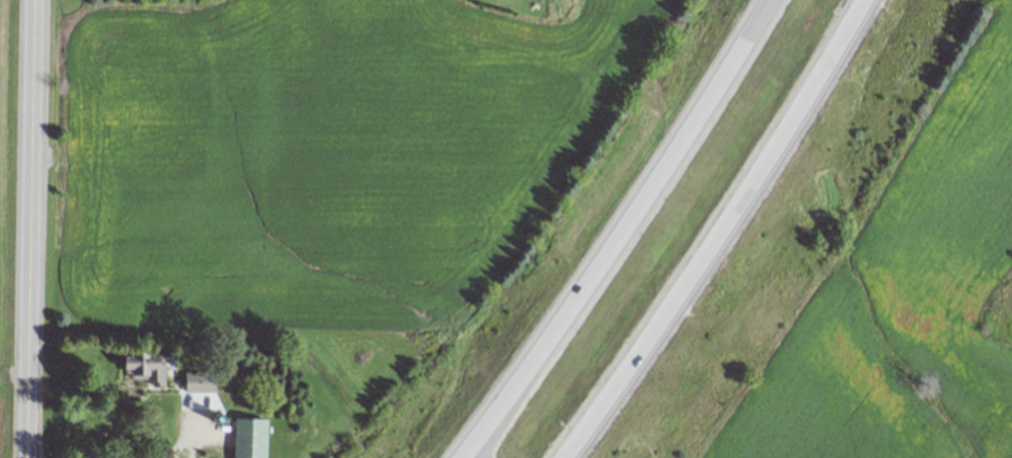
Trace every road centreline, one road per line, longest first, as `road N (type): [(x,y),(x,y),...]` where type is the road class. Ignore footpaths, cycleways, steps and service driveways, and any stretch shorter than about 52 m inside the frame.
road 1 (motorway): [(774,0),(656,181),(452,457)]
road 2 (motorway): [(552,457),(719,240),(860,0)]
road 3 (secondary): [(29,457),(34,0)]

